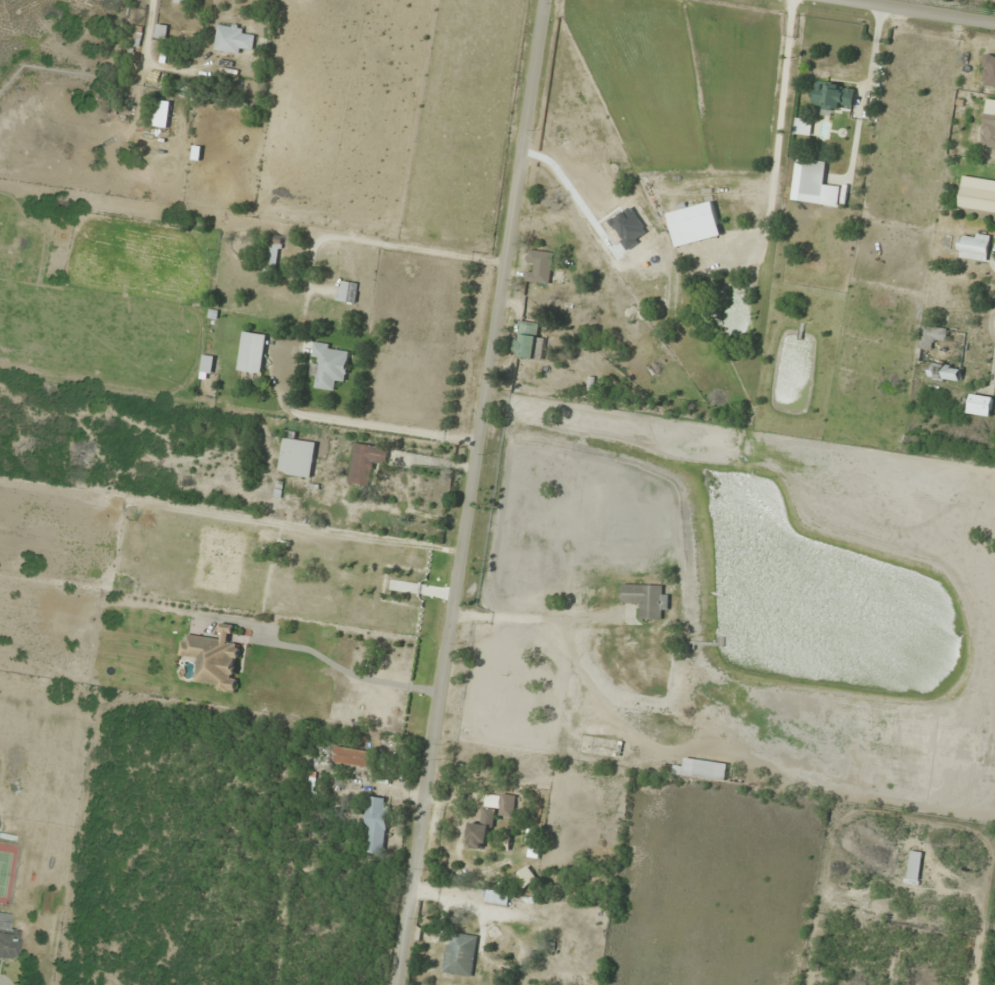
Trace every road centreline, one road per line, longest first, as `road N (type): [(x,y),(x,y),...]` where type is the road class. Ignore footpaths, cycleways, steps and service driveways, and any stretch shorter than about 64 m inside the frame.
road 1 (tertiary): [(393,984),(544,0)]
road 2 (tertiary): [(994,23),(852,0)]

